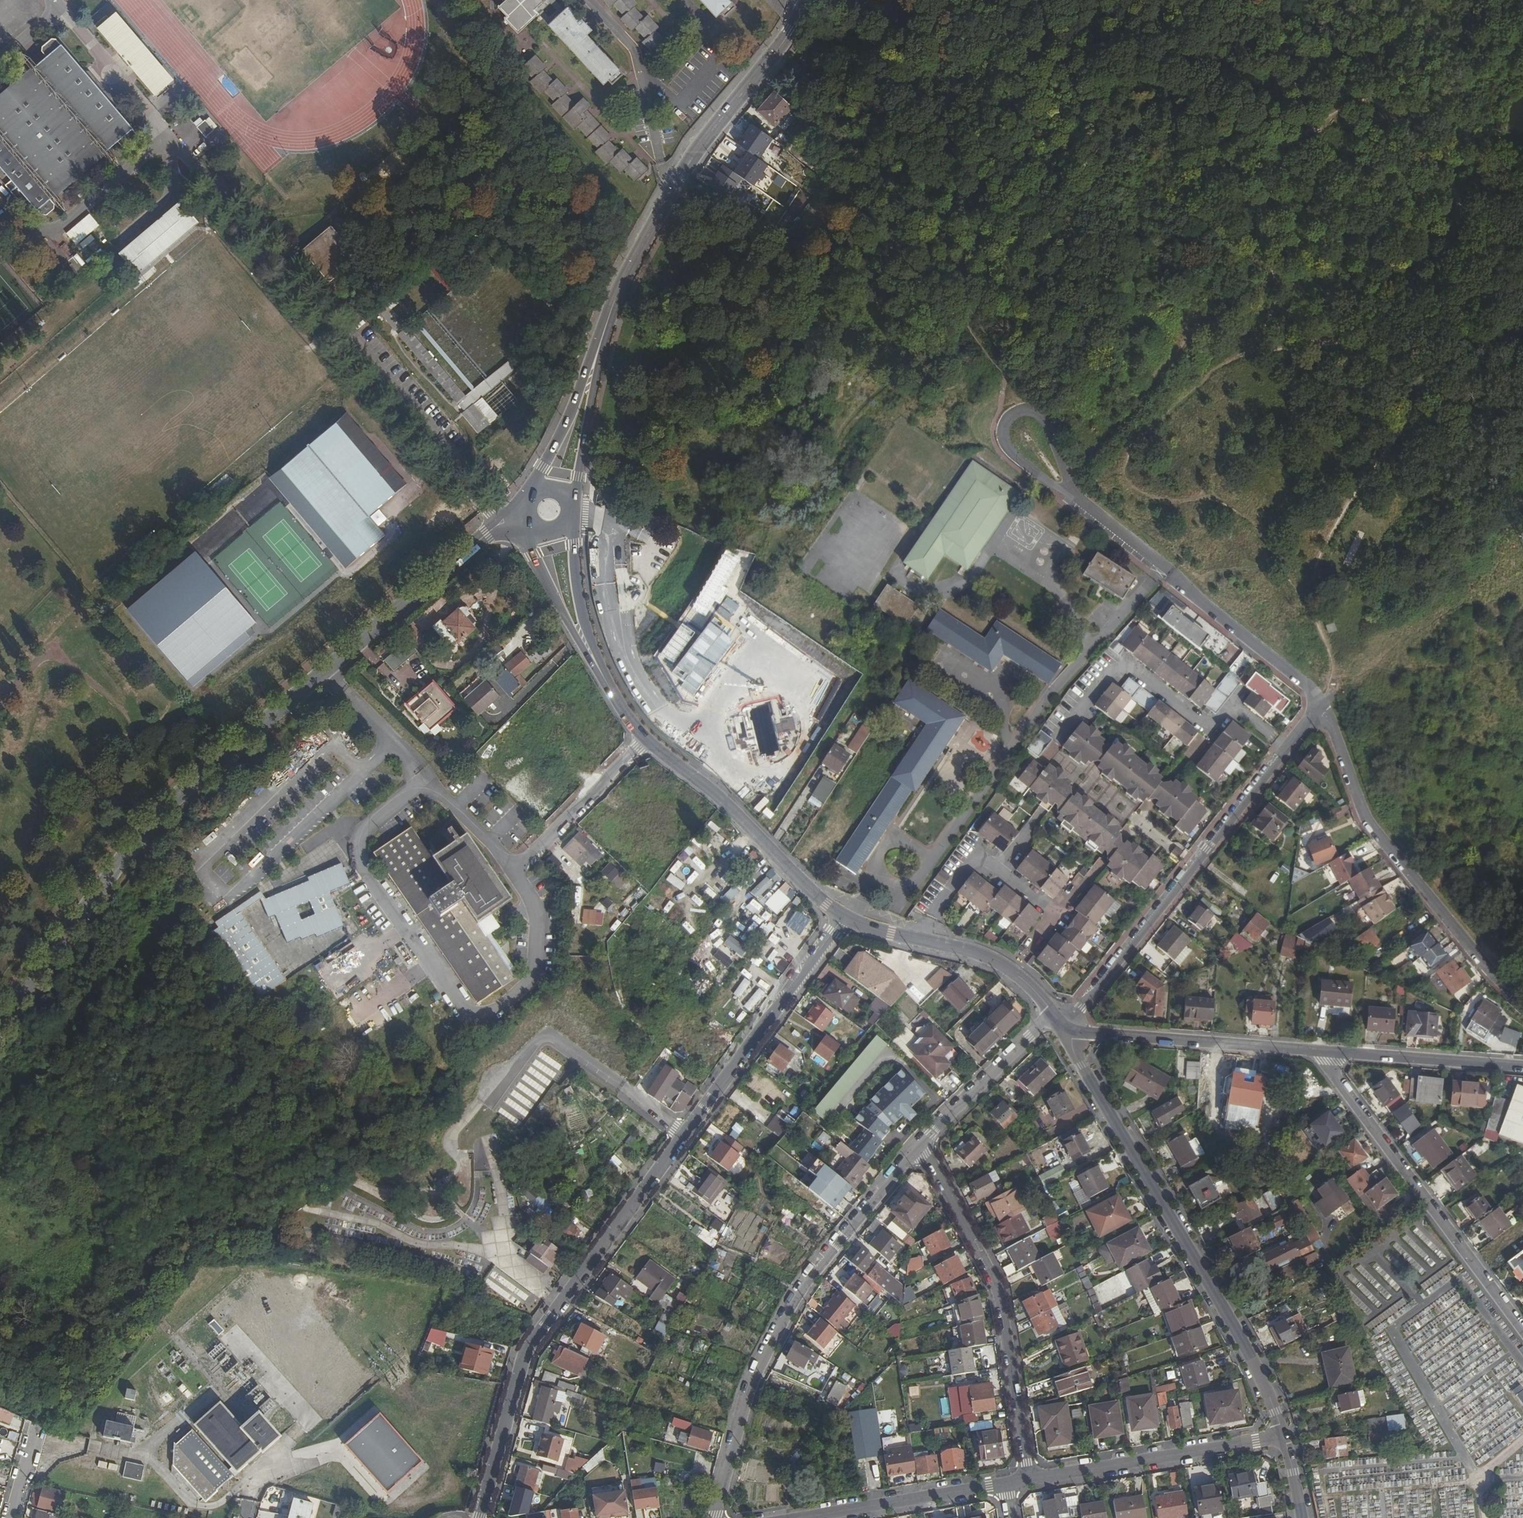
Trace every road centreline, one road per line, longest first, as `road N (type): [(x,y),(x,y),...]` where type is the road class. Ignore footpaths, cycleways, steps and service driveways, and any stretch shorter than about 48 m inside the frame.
road 1 (tertiary): [(0,1019),(170,801),(499,527)]
road 2 (tertiary): [(1060,1024),(1240,1334),(1284,1435)]
road 3 (track): [(1248,351),(1432,324),(1456,296),(1467,243),(1443,167),(1395,112),(1372,101)]
road 4 (track): [(1310,615),(1234,510),(1205,499),(1149,499),(1125,486),(1119,474),(1132,442),(1161,411),(1248,351)]
road 5 (residential): [(685,1136),(530,1347),(483,1517)]
road 6 (residential): [(715,1517),(744,1400),(790,1300),(918,1143)]
road 7 (residential): [(1522,1003),(1363,816),(1320,706)]
road 8 (residential): [(1030,1480),(1005,1297),(918,1143)]
road 9 (track): [(1310,615),(1320,550),(1401,431),(1447,340),(1456,296)]
road 10 (residential): [(1283,751),(1082,1007),(1060,1024)]
road 11 (residential): [(1329,1052),(1332,1072),(1522,1330)]
road 12 (track): [(1248,344),(1272,299),(1256,222),(1274,157),(1372,101)]
road 13 (residential): [(1320,706),(1087,506)]
road 14 (tertiary): [(618,710),(838,917)]
road 15 (residential): [(1058,736),(1110,673),(1125,668),(1190,718),(1213,723),(1234,711),(1283,751)]
road 16 (residential): [(1060,1024),(1086,1034),(1329,1052)]
road 17 (residential): [(838,917),(685,1136)]
road 18 (residential): [(685,1136),(553,1038),(536,1044),(483,1098)]
road 19 (residential): [(1284,1435),(1030,1480)]
road 20 (tertiary): [(591,642),(577,550),(589,421)]
road 21 (residential): [(586,0),(633,52),(663,200)]
road 22 (residential): [(924,942),(933,909),(975,858),(1057,918)]
road 23 (residential): [(1329,1052),(1522,1065)]
road 24 (residential): [(1005,1485),(817,1517)]
road 25 (residential): [(918,1143),(1042,1024),(1060,1024)]
road 26 (tertiary): [(663,200),(685,158),(770,58)]
road 27 (residential): [(1070,491),(1007,446),(1003,419),(1033,408),(1050,432)]
road 28 (tertiary): [(924,942),(1011,971),(1060,1024)]
road 29 (tertiary): [(591,642),(568,578),(564,518),(551,501)]
road 30 (tertiary): [(589,421),(620,286)]
road 31 (tertiary): [(620,286),(579,399)]
road 32 (tertiary): [(579,399),(520,503)]

